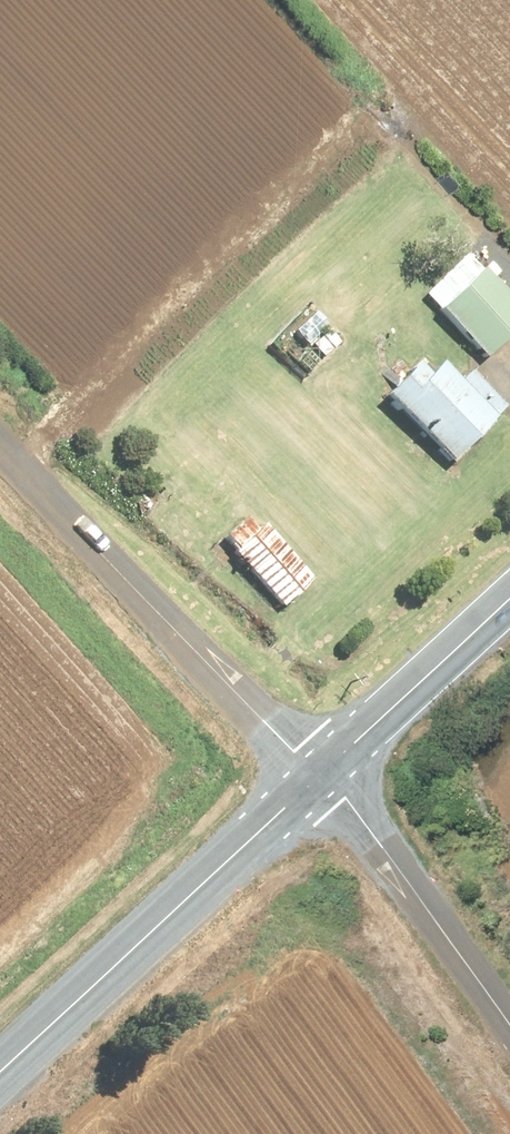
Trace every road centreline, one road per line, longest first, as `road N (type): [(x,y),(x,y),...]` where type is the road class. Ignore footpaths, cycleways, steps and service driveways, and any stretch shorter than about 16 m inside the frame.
road 1 (unclassified): [(0,441),(322,778)]
road 2 (tertiary): [(0,1080),(322,778)]
road 3 (unclassified): [(322,778),(509,1031)]
road 4 (tertiary): [(322,778),(509,603)]

